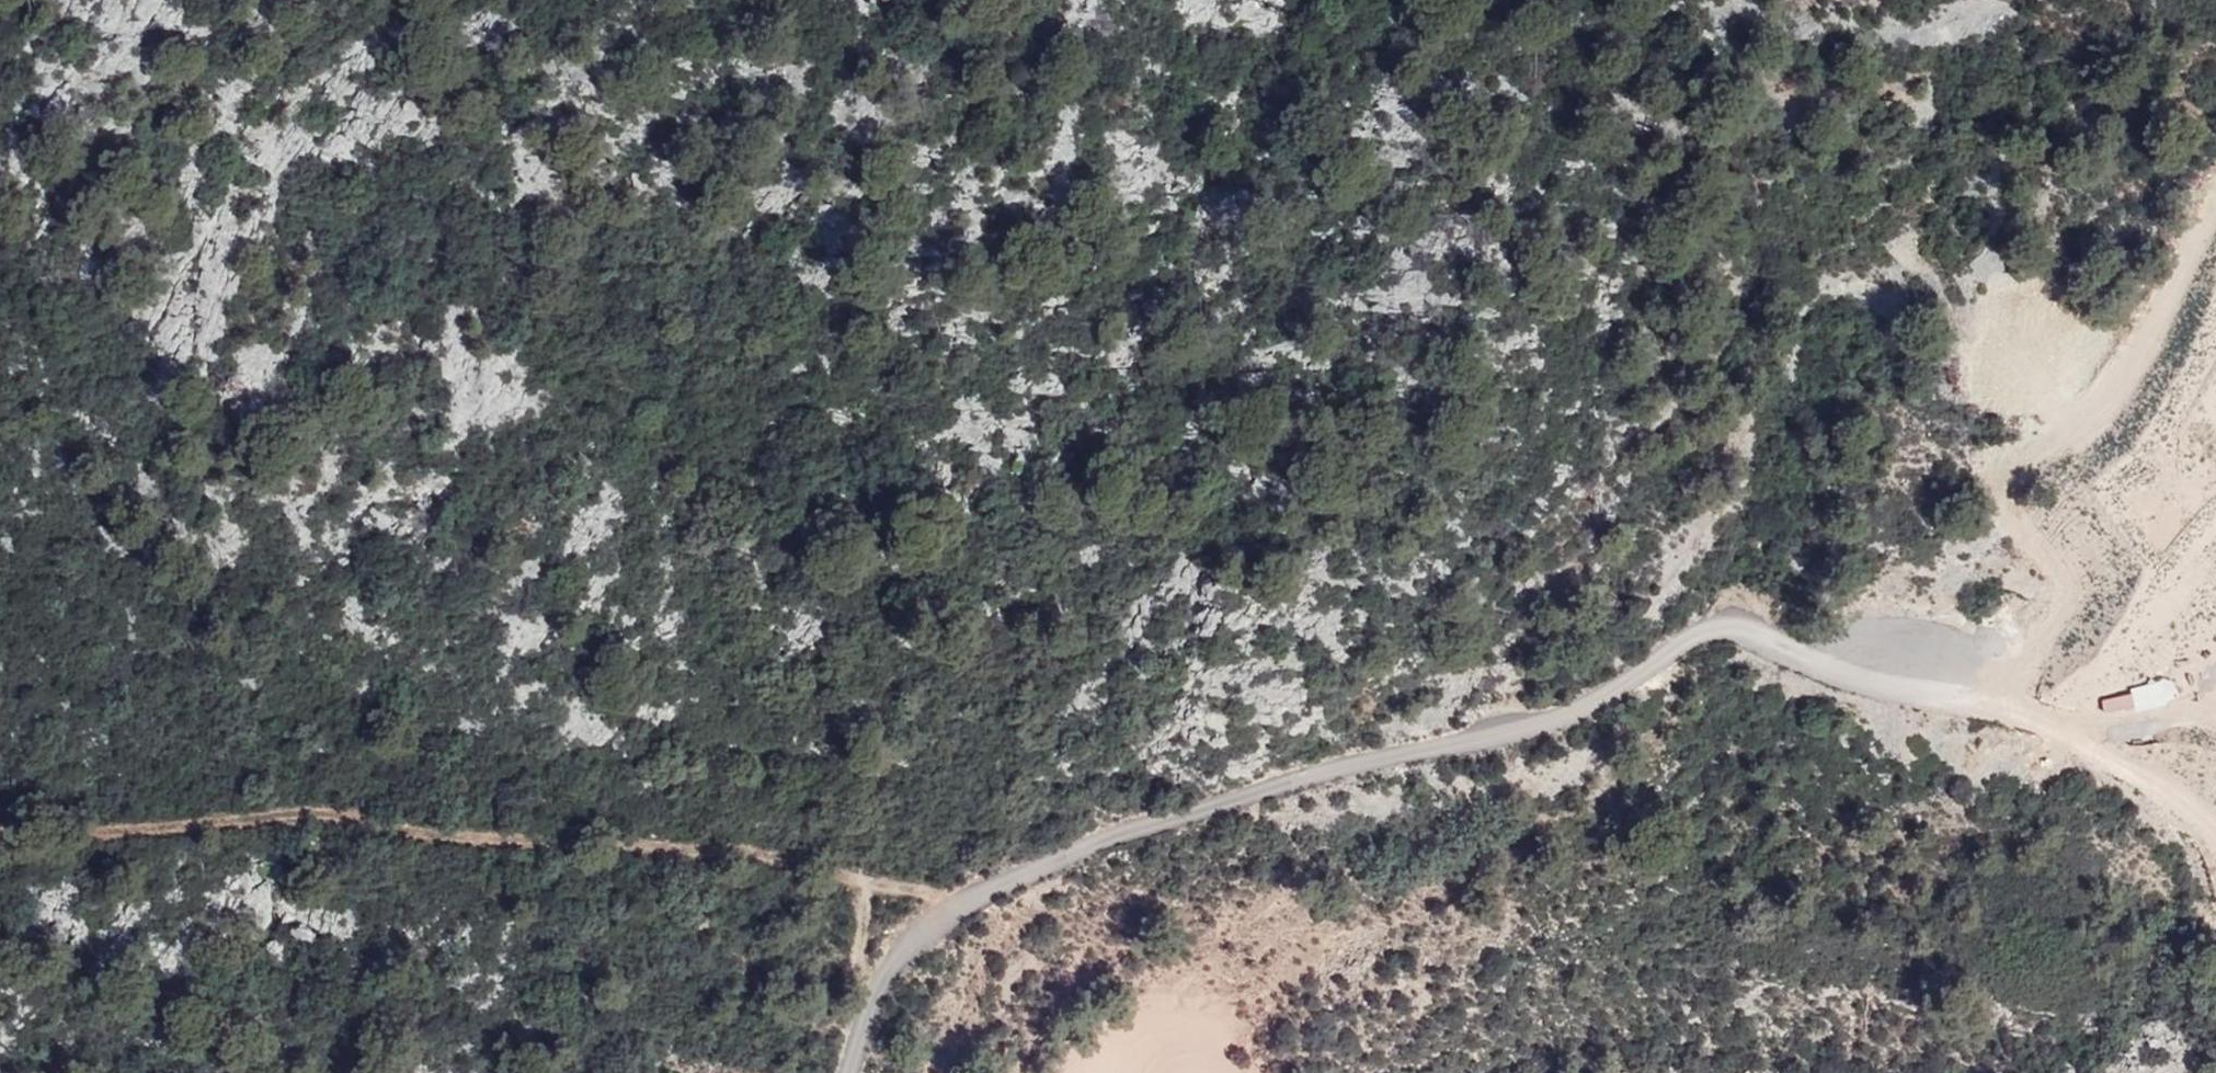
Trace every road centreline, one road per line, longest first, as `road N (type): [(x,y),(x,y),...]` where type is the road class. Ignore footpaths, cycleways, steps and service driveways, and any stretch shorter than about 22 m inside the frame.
road 1 (track): [(962,915),(935,893),(813,864),(714,850),(438,837),(346,812),(0,838)]
road 2 (track): [(1956,677),(2019,654),(2065,603),(2054,554),(1992,493),(2014,460),(2091,433),(2128,358),(2181,302),(2215,225)]

